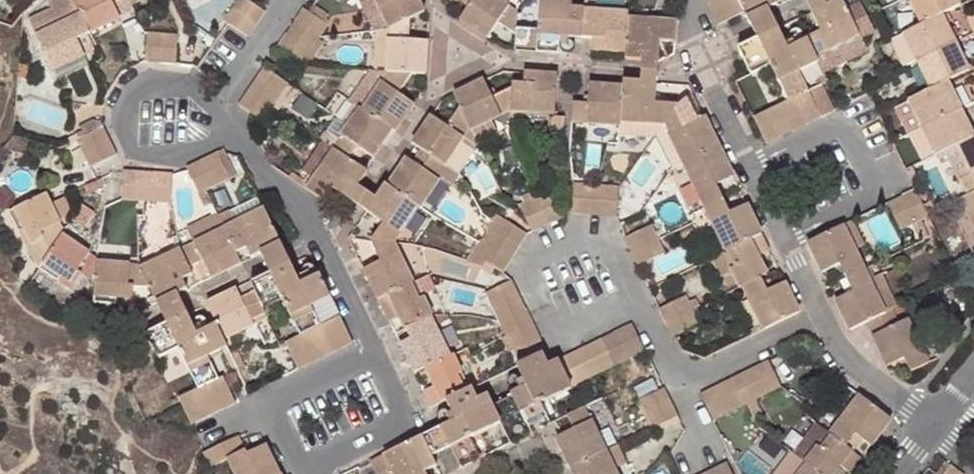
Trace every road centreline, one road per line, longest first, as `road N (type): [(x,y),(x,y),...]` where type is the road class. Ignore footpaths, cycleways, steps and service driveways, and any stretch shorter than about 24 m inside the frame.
road 1 (residential): [(821,318),(685,40),(688,0)]
road 2 (residential): [(222,109),(188,85),(137,86),(126,101),(129,147),(139,156),(189,155),(228,132)]
road 3 (residential): [(375,349),(320,239),(228,132)]
road 4 (residential): [(637,298),(591,233),(519,268),(555,337)]
road 5 (residential): [(821,318),(711,368),(669,362),(637,298)]
road 6 (residential): [(310,473),(411,421),(375,349)]
road 7 (residential): [(937,425),(840,355),(821,318)]
road 8 (residential): [(222,109),(289,0)]

